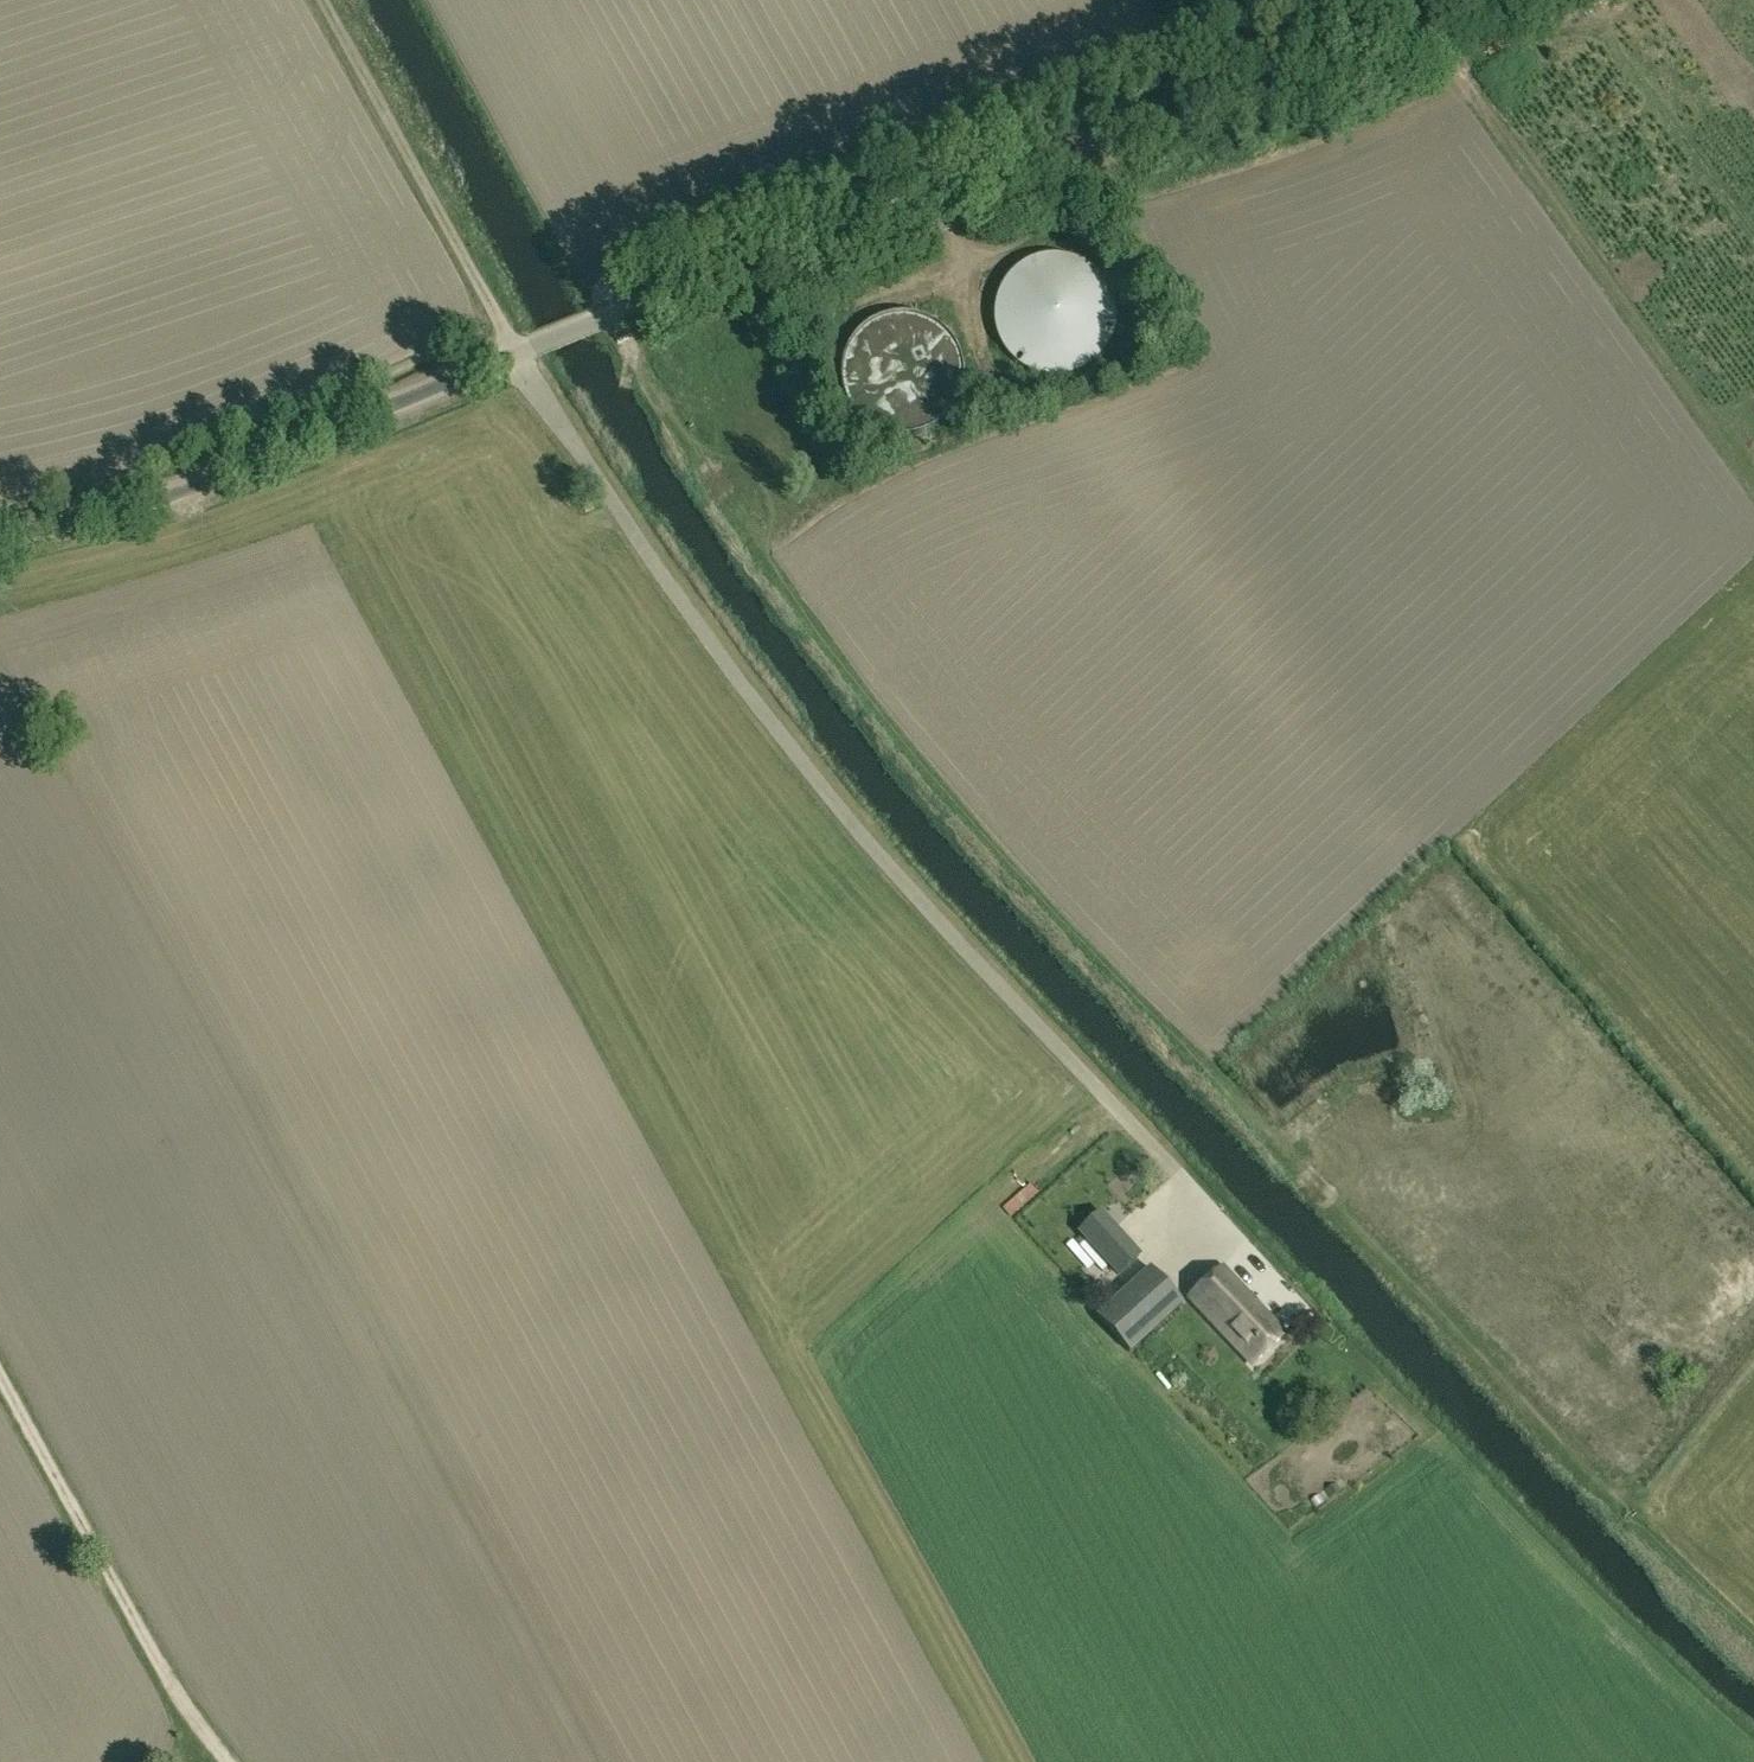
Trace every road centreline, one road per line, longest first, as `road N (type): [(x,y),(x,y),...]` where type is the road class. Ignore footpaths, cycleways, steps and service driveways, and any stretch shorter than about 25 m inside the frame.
road 1 (unclassified): [(0,536),(219,479),(611,316),(1459,0)]

